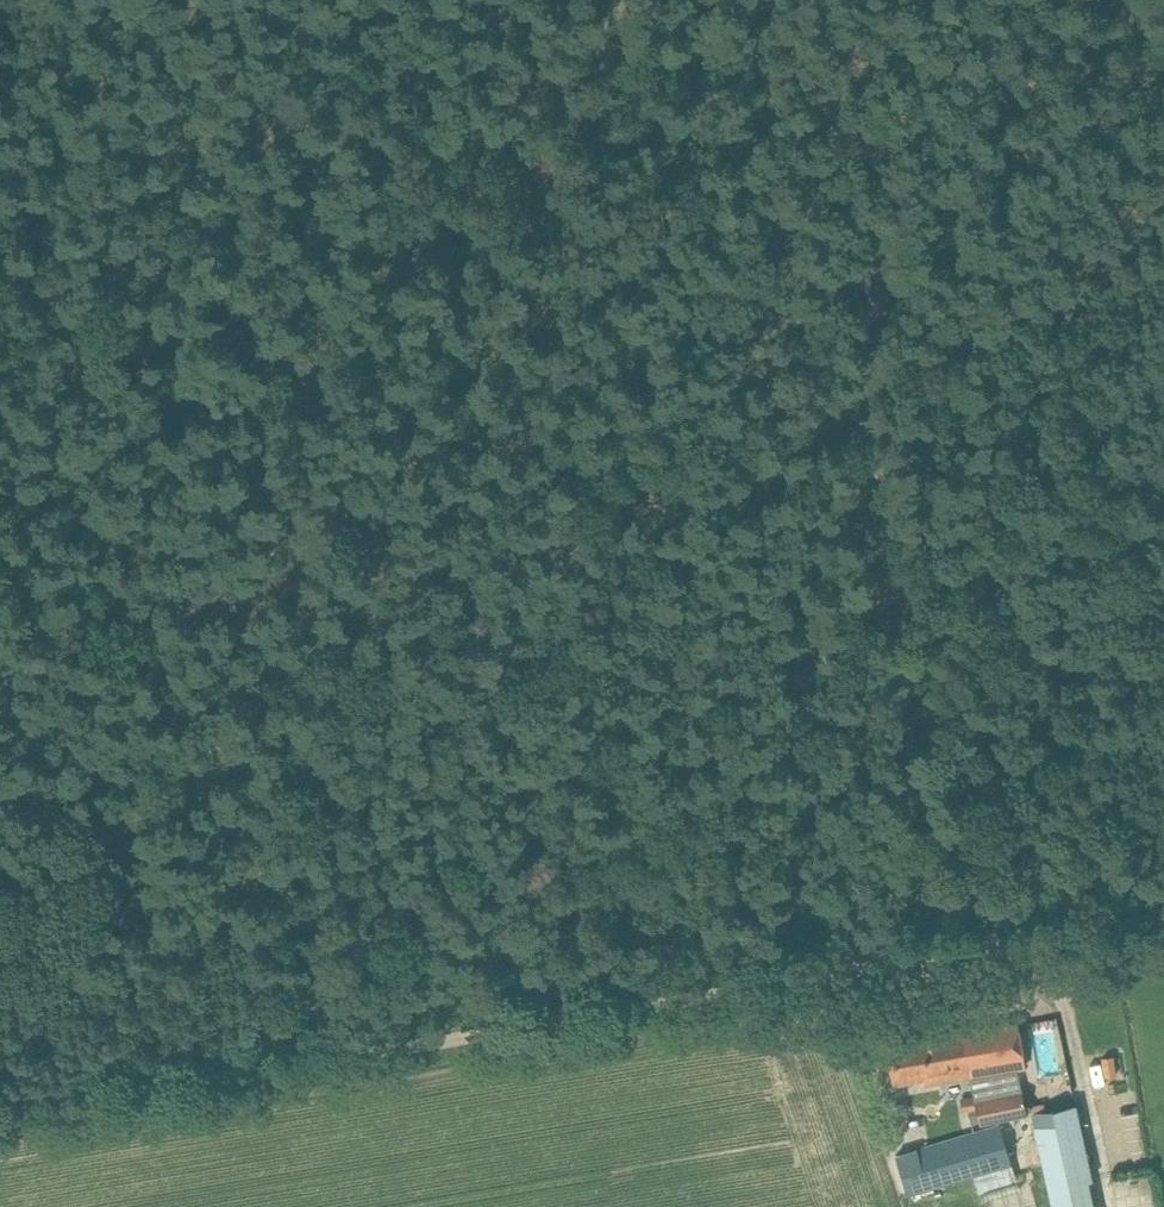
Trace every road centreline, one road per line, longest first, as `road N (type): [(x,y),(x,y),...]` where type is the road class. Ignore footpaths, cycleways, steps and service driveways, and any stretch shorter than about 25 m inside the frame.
road 1 (track): [(279,1070),(1163,921)]
road 2 (track): [(0,1117),(279,1070)]

